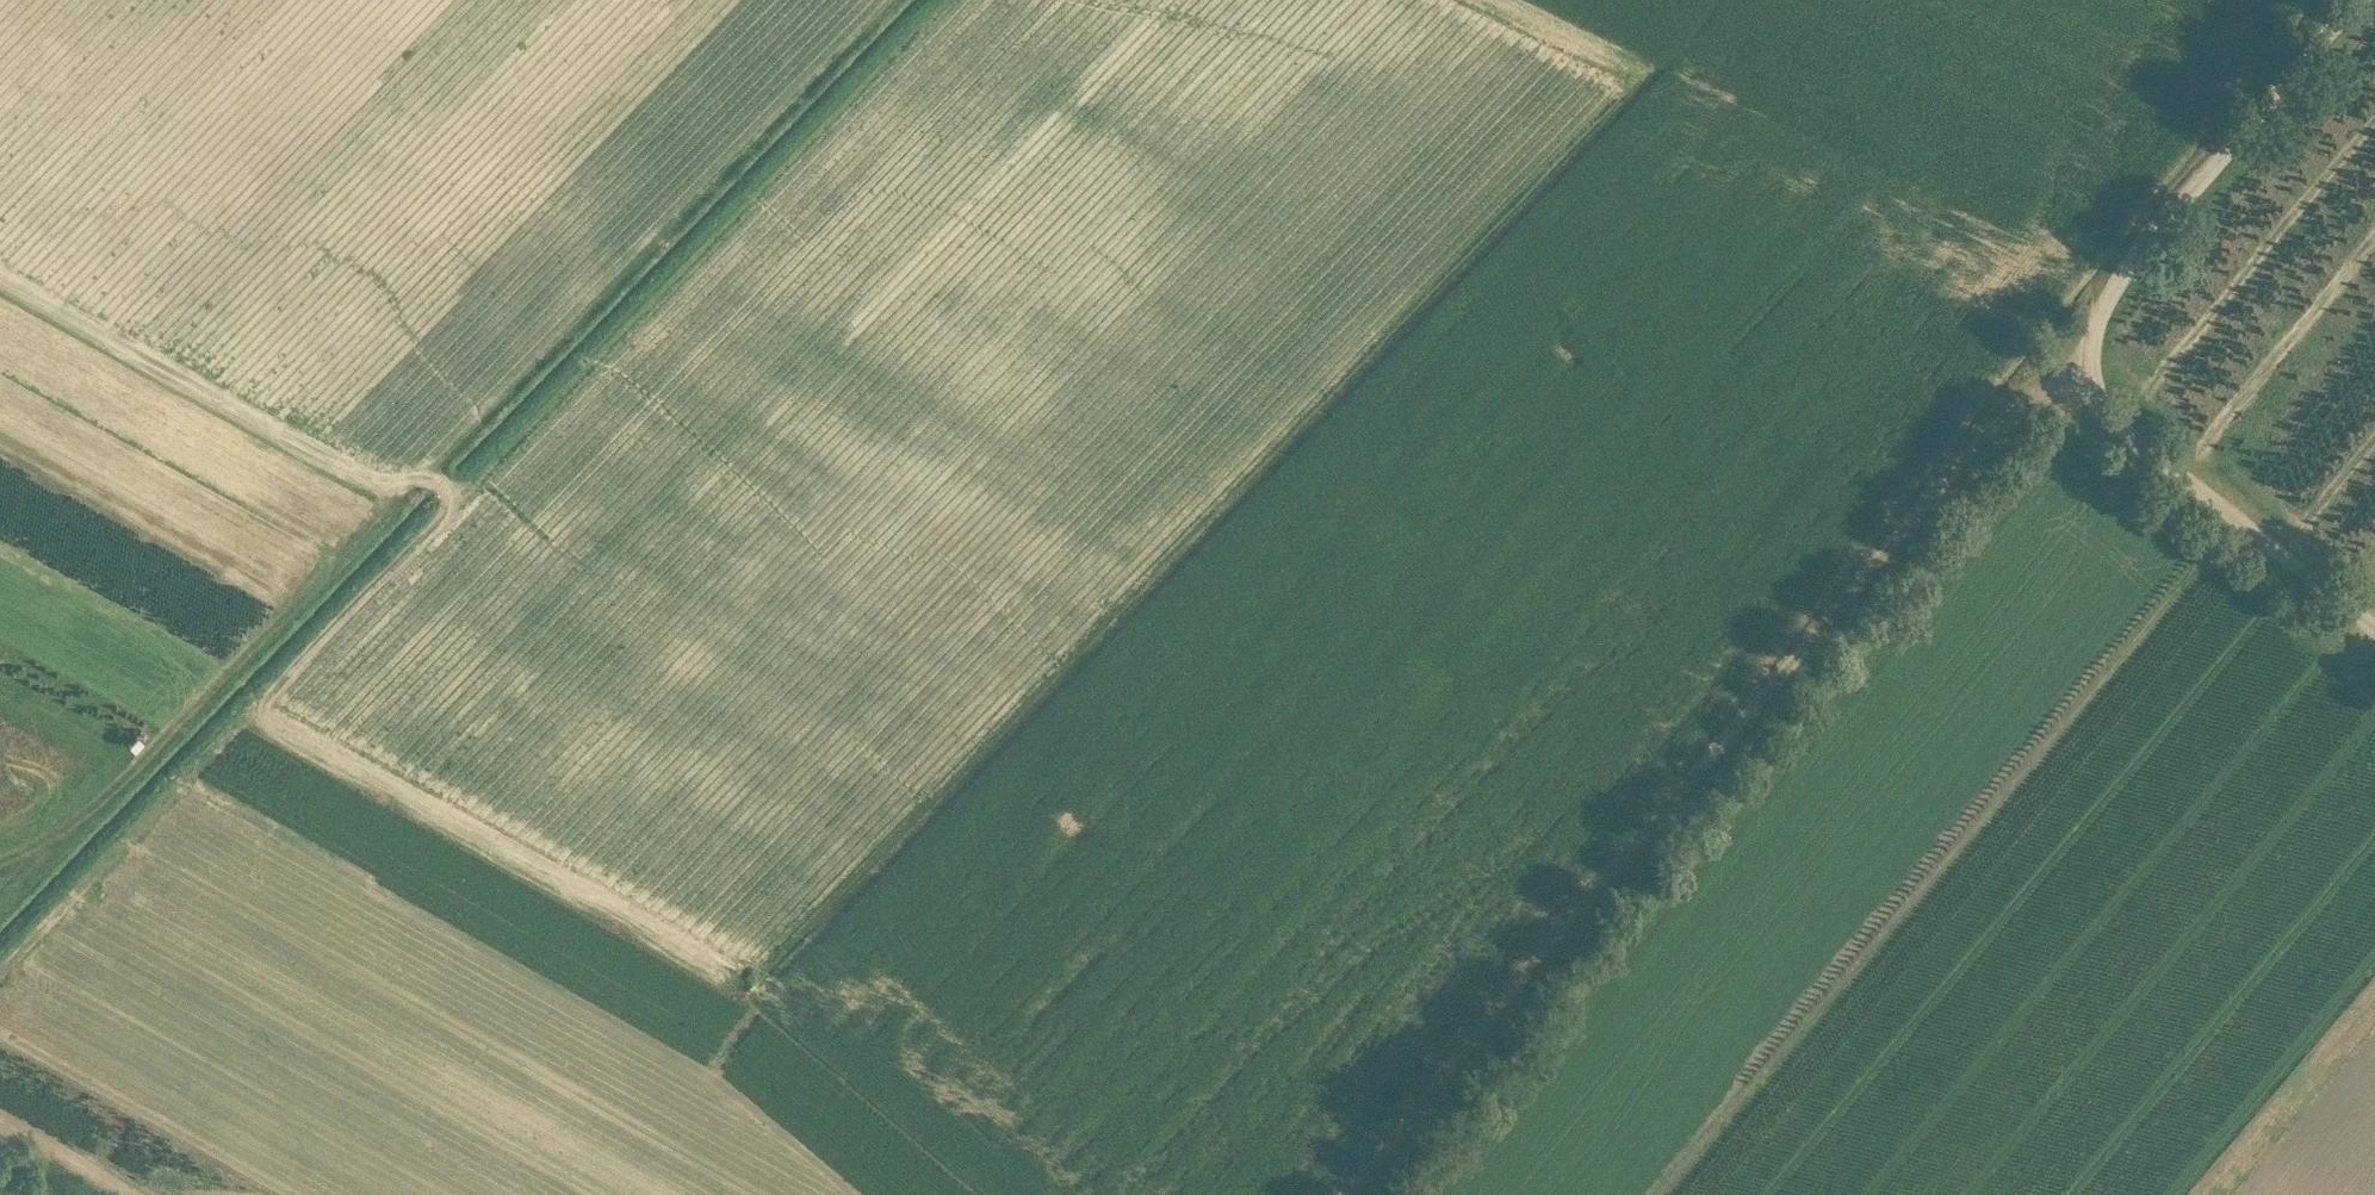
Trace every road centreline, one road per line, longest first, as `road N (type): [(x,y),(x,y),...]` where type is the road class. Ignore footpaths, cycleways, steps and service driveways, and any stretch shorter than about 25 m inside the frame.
road 1 (track): [(1376,1194),(1870,579),(2068,357)]
road 2 (track): [(2374,609),(2068,357),(2366,0)]
road 3 (track): [(0,1118),(136,1194)]

